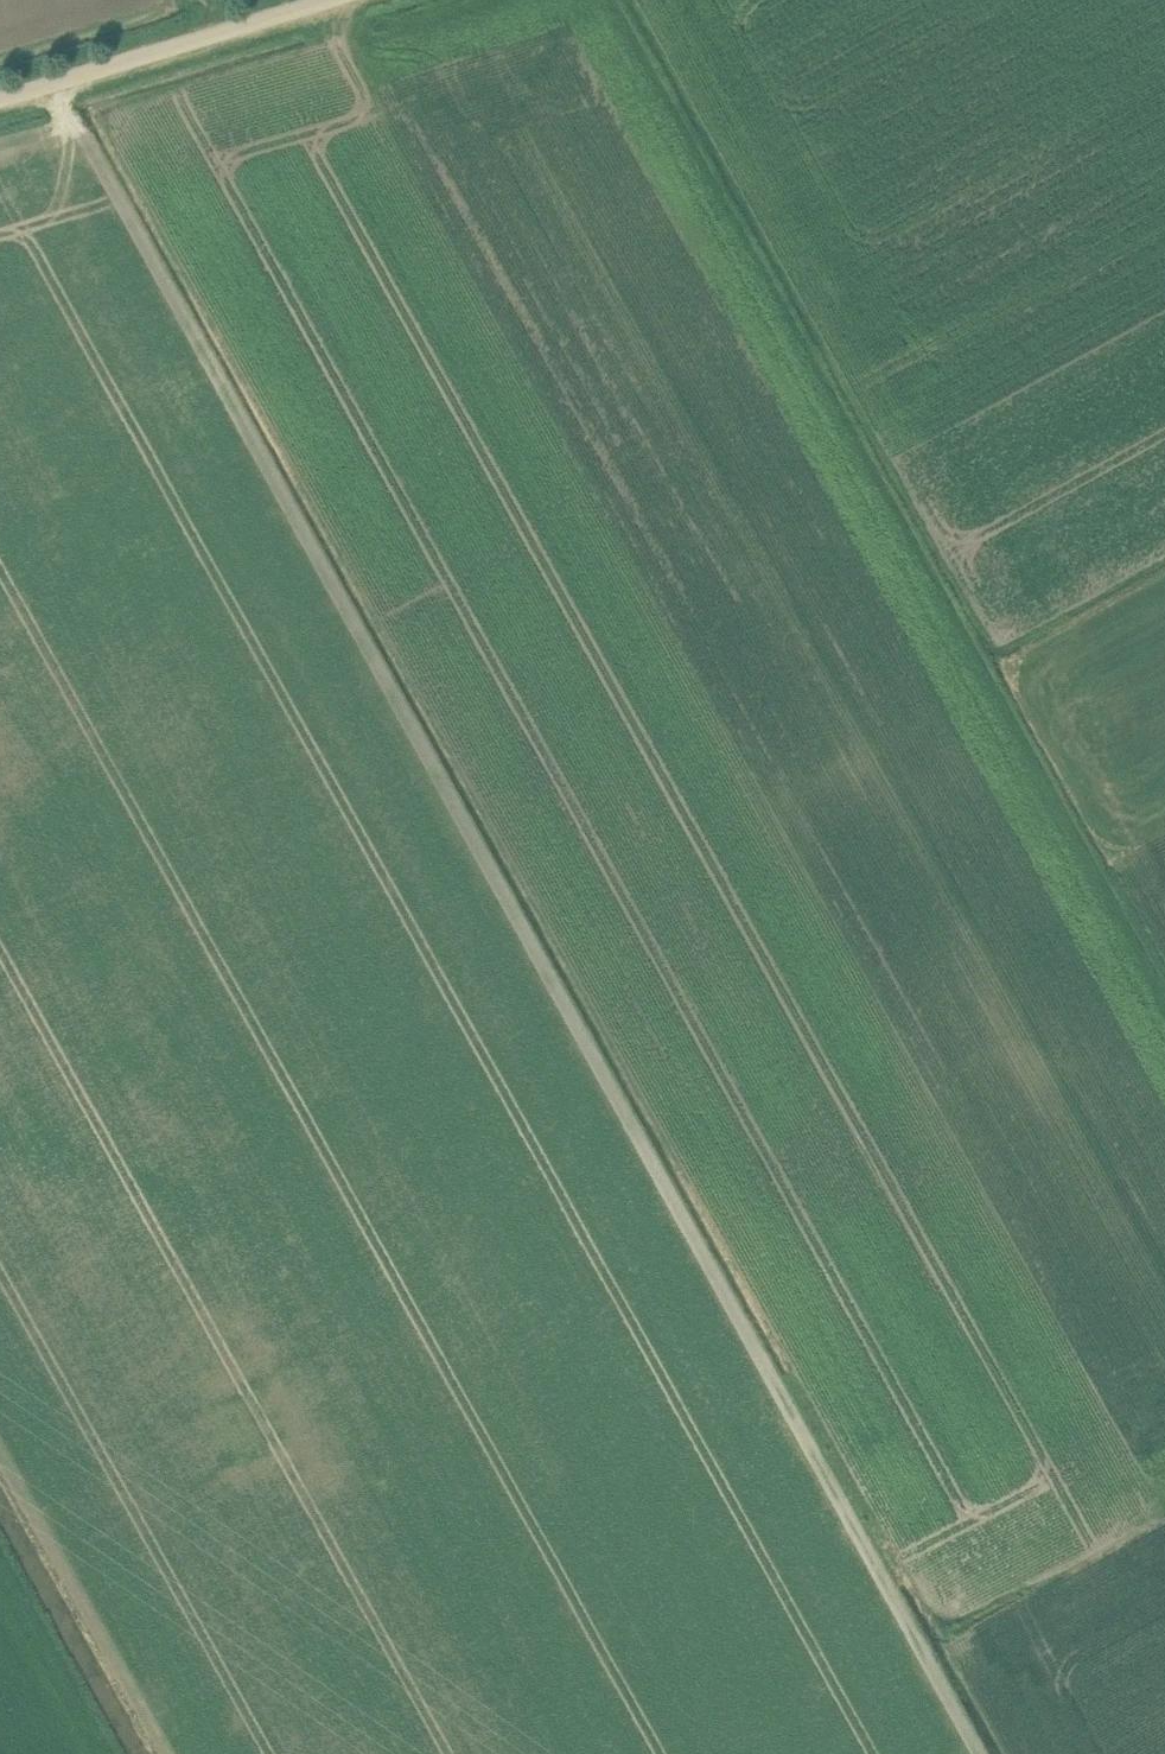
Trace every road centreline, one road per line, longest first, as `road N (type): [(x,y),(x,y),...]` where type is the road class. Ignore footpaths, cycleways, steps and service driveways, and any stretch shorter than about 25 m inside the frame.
road 1 (unclassified): [(0,99),(330,0)]

